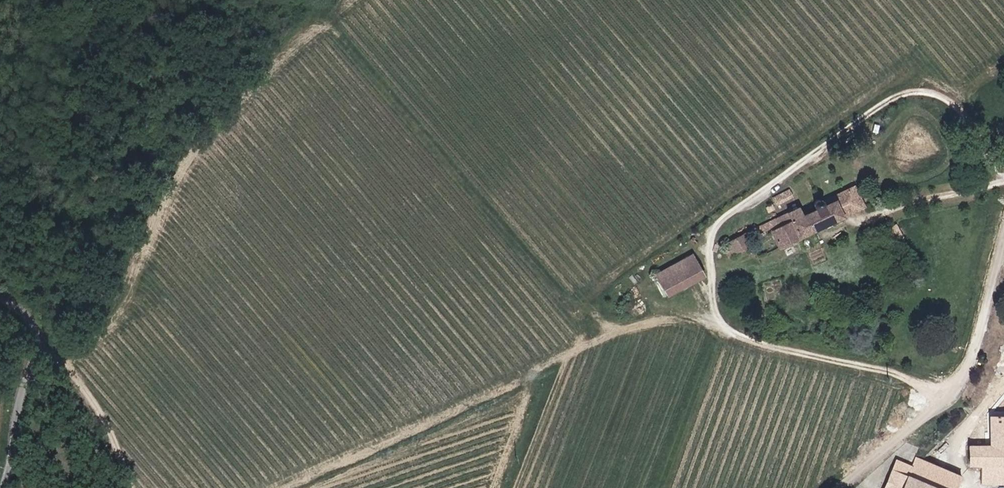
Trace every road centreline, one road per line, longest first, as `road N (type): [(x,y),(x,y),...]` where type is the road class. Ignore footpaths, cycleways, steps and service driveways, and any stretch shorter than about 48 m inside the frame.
road 1 (unclassified): [(1003,245),(961,386),(855,487)]
road 2 (track): [(129,487),(95,401),(18,305),(0,298)]
road 3 (unclassified): [(4,487),(22,401),(0,327)]

